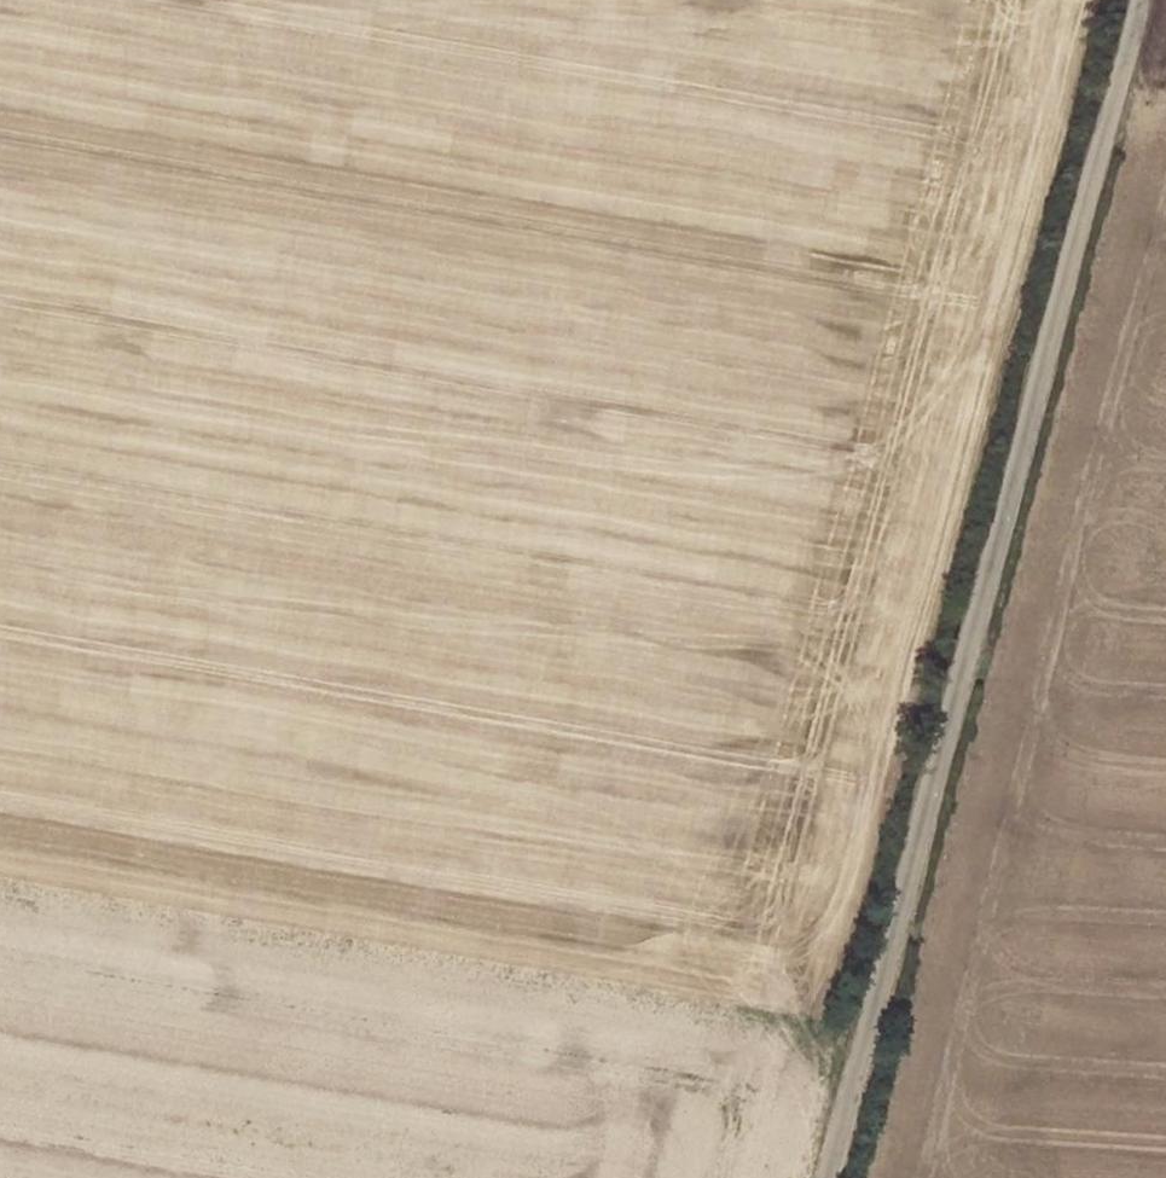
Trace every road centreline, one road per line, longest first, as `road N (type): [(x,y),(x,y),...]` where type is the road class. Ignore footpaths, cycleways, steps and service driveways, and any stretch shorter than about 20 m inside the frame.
road 1 (unclassified): [(1132,0),(829,1177)]

